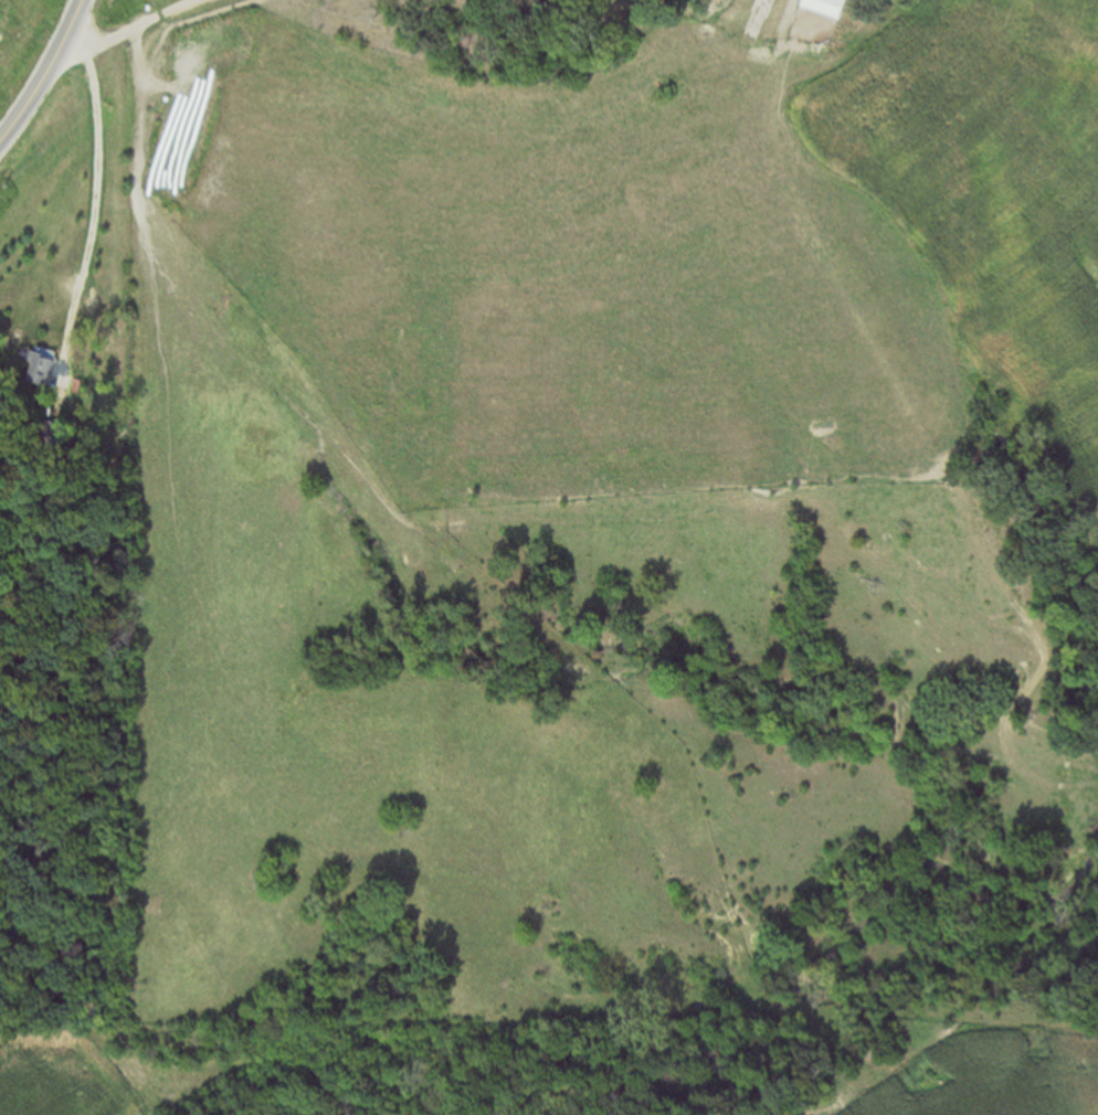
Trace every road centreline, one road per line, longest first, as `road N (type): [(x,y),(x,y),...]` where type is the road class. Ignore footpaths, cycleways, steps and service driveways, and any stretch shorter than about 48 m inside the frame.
road 1 (residential): [(66,45),(108,39),(194,0)]

